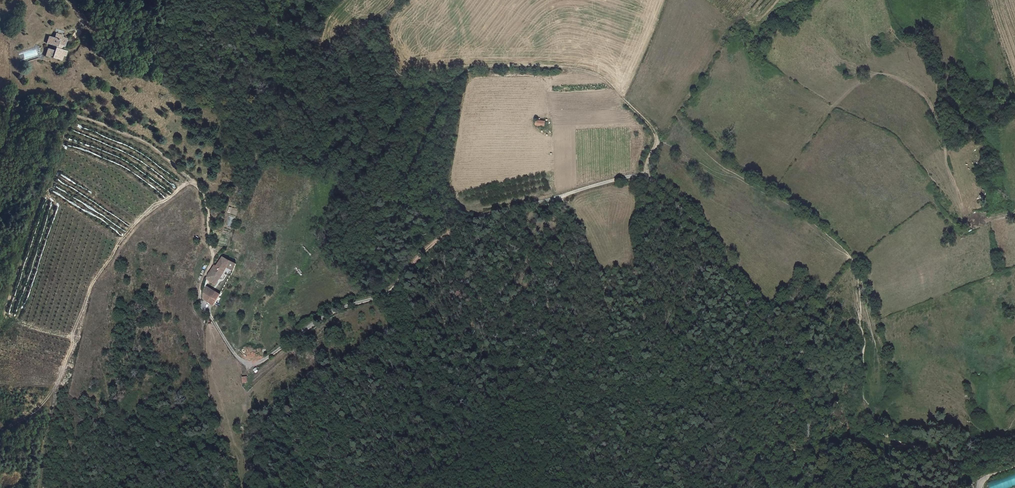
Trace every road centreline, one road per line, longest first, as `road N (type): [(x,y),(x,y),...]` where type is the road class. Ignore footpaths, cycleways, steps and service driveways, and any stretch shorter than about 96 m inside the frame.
road 1 (track): [(191,183),(206,198),(213,253),(201,302),(248,364),(330,314),(383,296),(433,243),(471,221),(613,180),(648,180)]
road 2 (track): [(648,180),(655,134),(598,75),(488,66),(400,76),(375,28),(327,59),(316,56),(288,0)]
road 3 (track): [(805,476),(808,359),(752,303),(708,231),(648,180)]
road 4 (track): [(191,183),(111,249),(82,296),(54,389),(35,412),(0,432)]
road 5 (track): [(0,115),(45,106),(87,117),(159,149),(191,183)]

